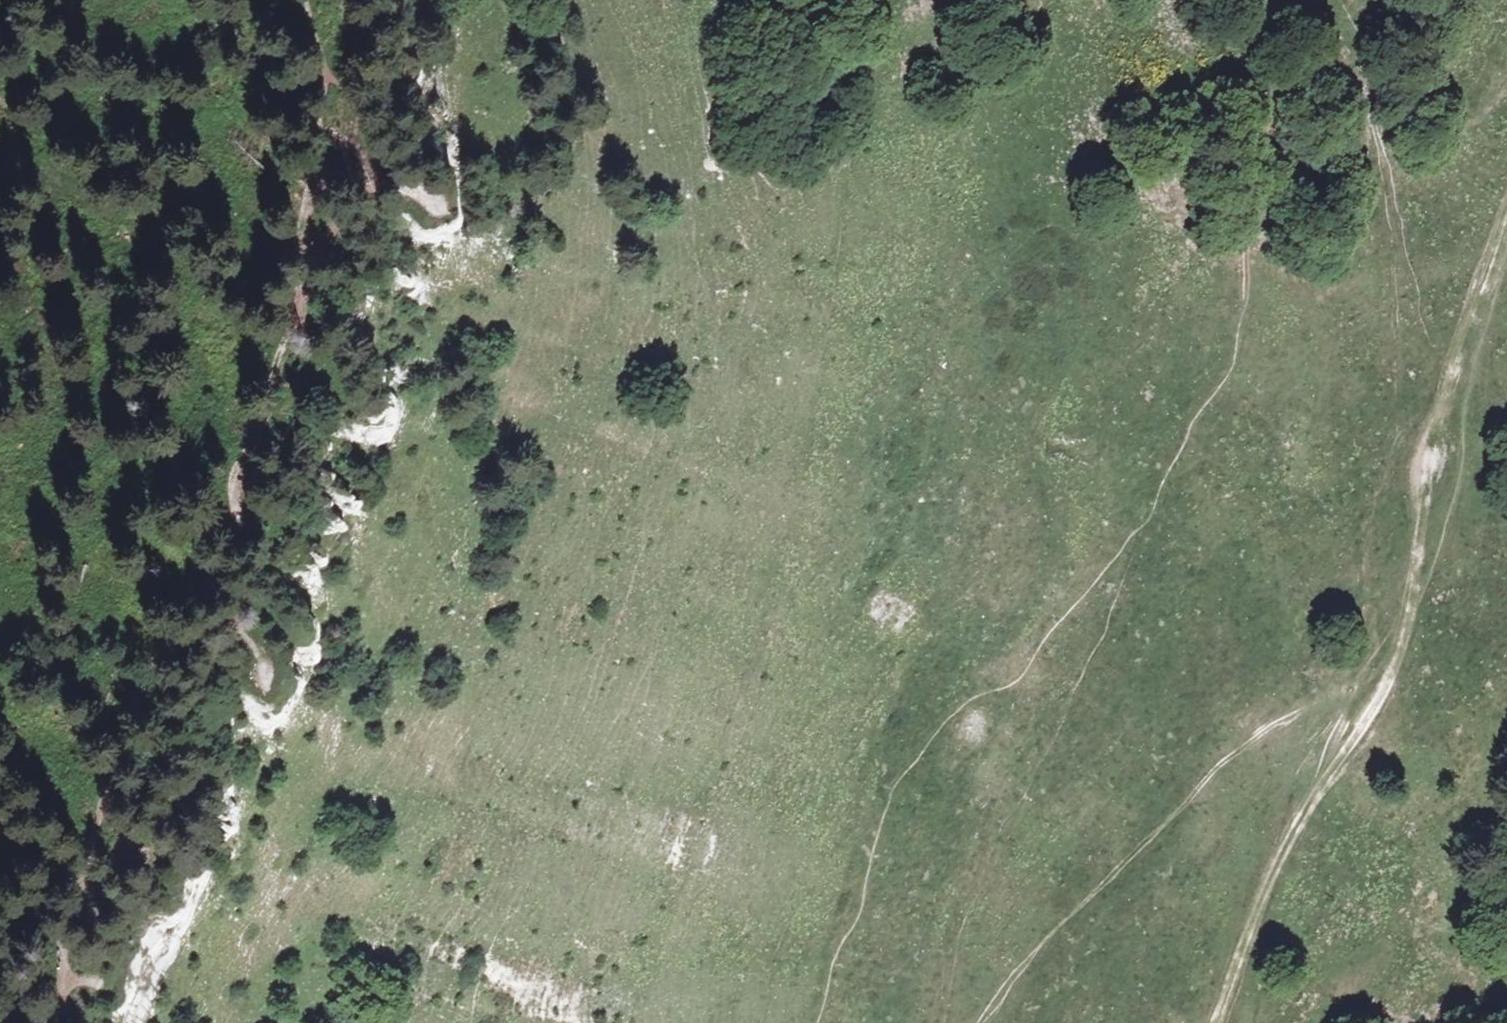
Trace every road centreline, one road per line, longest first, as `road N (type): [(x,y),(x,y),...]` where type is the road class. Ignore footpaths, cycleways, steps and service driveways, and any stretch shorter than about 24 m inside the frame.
road 1 (track): [(1506,223),(1425,468),(1414,626),(1391,674)]
road 2 (track): [(1391,674),(1291,844),(1219,1022)]

